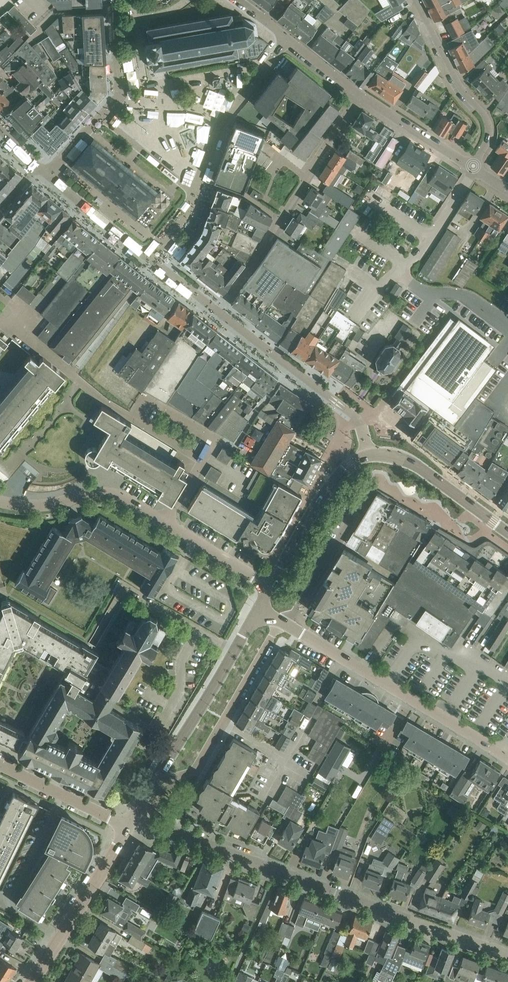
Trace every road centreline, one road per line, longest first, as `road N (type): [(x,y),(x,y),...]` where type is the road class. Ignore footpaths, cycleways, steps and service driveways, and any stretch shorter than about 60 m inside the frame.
road 1 (residential): [(507,954),(133,823)]
road 2 (residential): [(166,526),(203,461),(107,403),(7,316),(0,324)]
road 3 (residential): [(284,625),(507,759)]
road 4 (residential): [(219,313),(359,94)]
road 5 (residential): [(161,776),(195,772),(284,625)]
road 6 (secondary): [(161,776),(259,610)]
road 7 (residential): [(414,0),(460,92),(489,129),(475,167)]
road 8 (secondary): [(36,981),(133,823)]
road 9 (residential): [(166,526),(98,490),(64,501),(0,500)]
road 10 (secondary): [(272,586),(338,475),(369,452)]
road 11 (residential): [(284,625),(367,489)]
road 12 (tertiary): [(133,823),(0,766)]
road 13 (residential): [(359,94),(475,167)]
road 14 (secondary): [(485,515),(406,460),(369,452)]
road 15 (residential): [(272,586),(166,526)]

